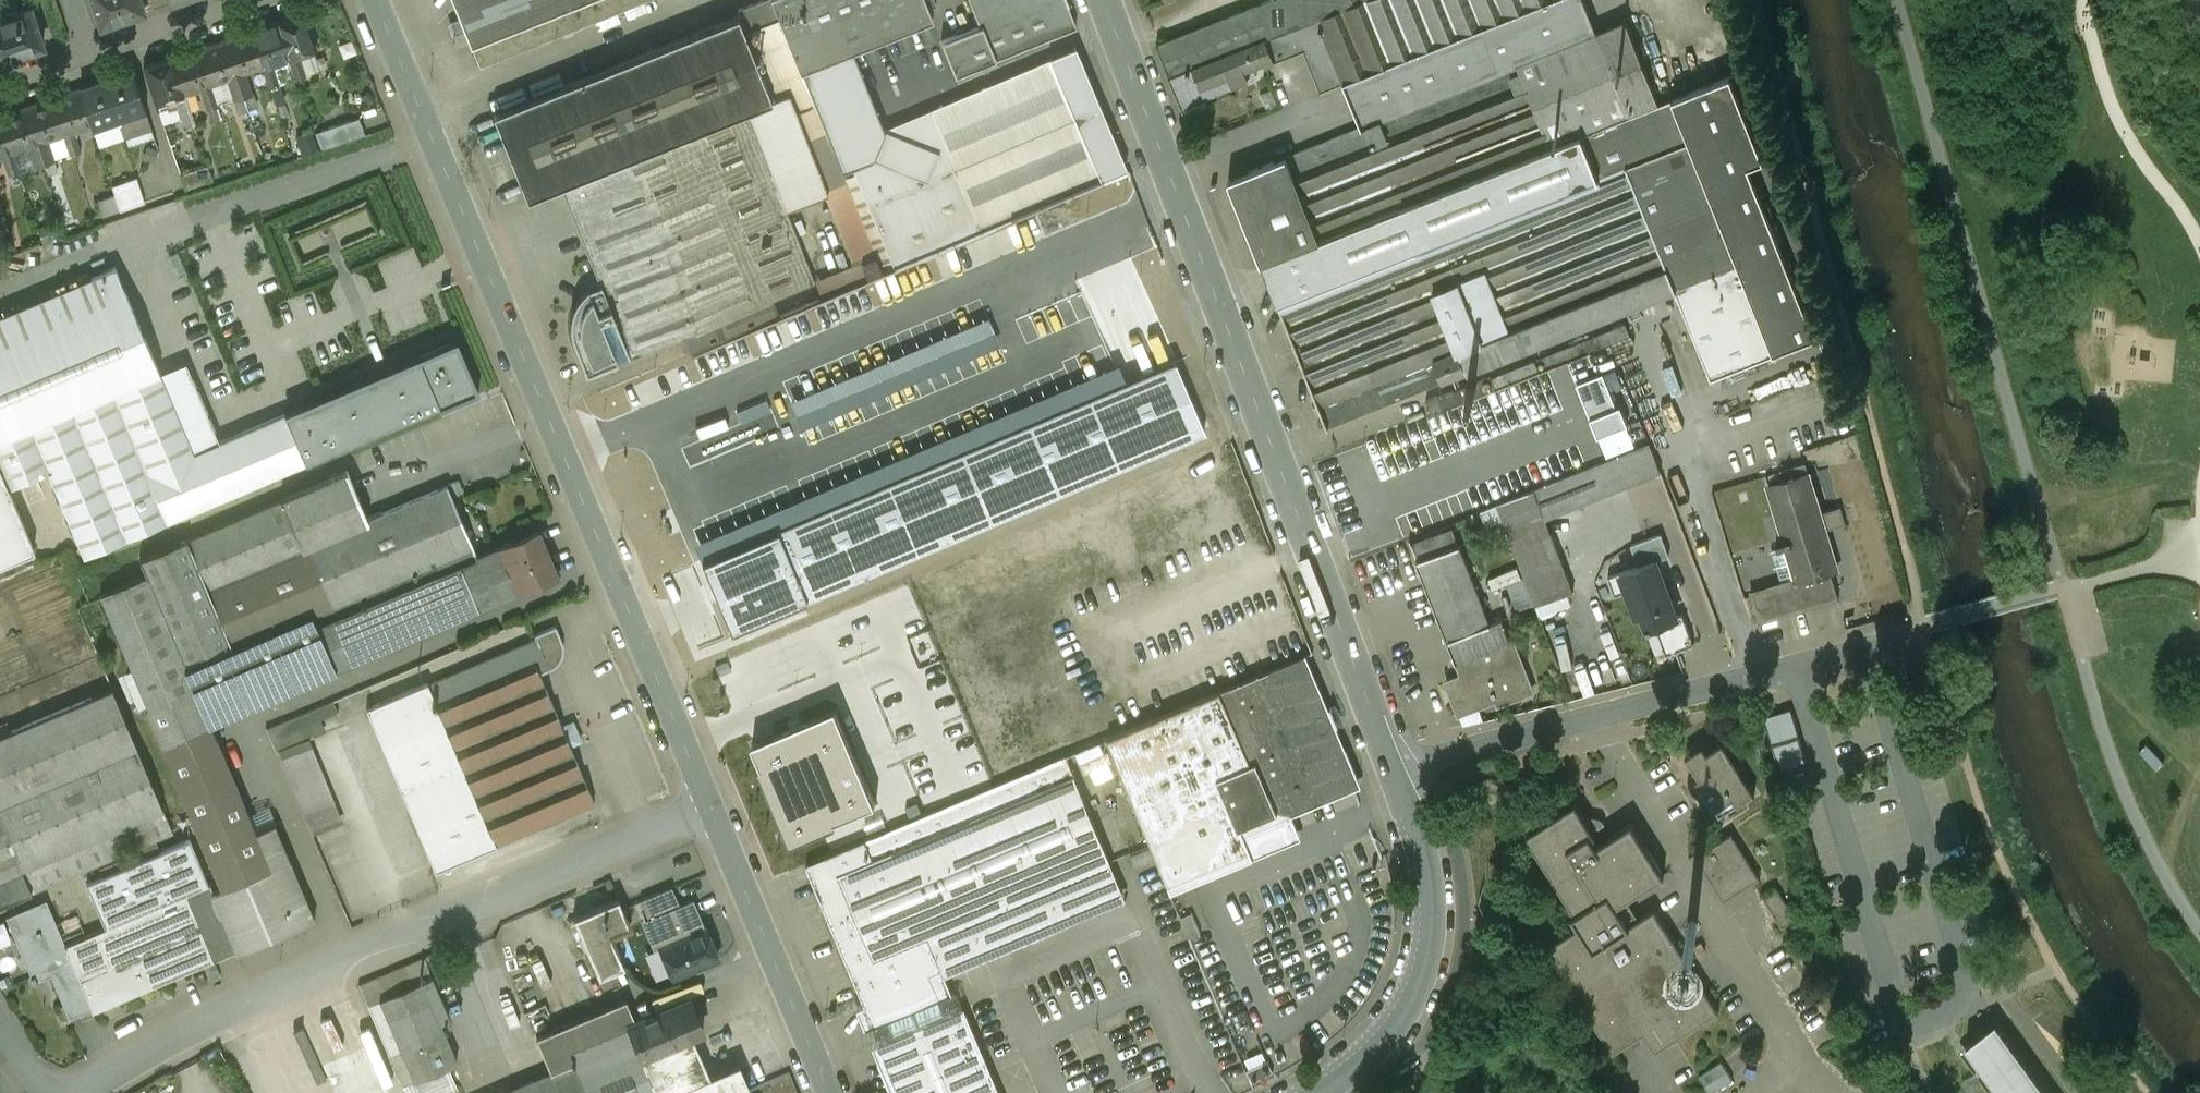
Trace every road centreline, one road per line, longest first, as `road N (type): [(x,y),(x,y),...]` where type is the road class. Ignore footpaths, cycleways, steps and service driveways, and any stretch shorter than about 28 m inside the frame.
road 1 (residential): [(1395,771),(1111,0)]
road 2 (tertiary): [(709,808),(422,110)]
road 3 (residential): [(709,808),(242,1002),(79,1092)]
road 4 (residential): [(1395,771),(1889,642),(1927,622)]
road 5 (residential): [(1316,1092),(1397,1022),(1425,961),(1427,871),(1395,771)]
road 6 (tertiary): [(829,1092),(709,808)]
road 7 (residential): [(695,0),(422,110)]
road 8 (residential): [(213,0),(93,43)]

